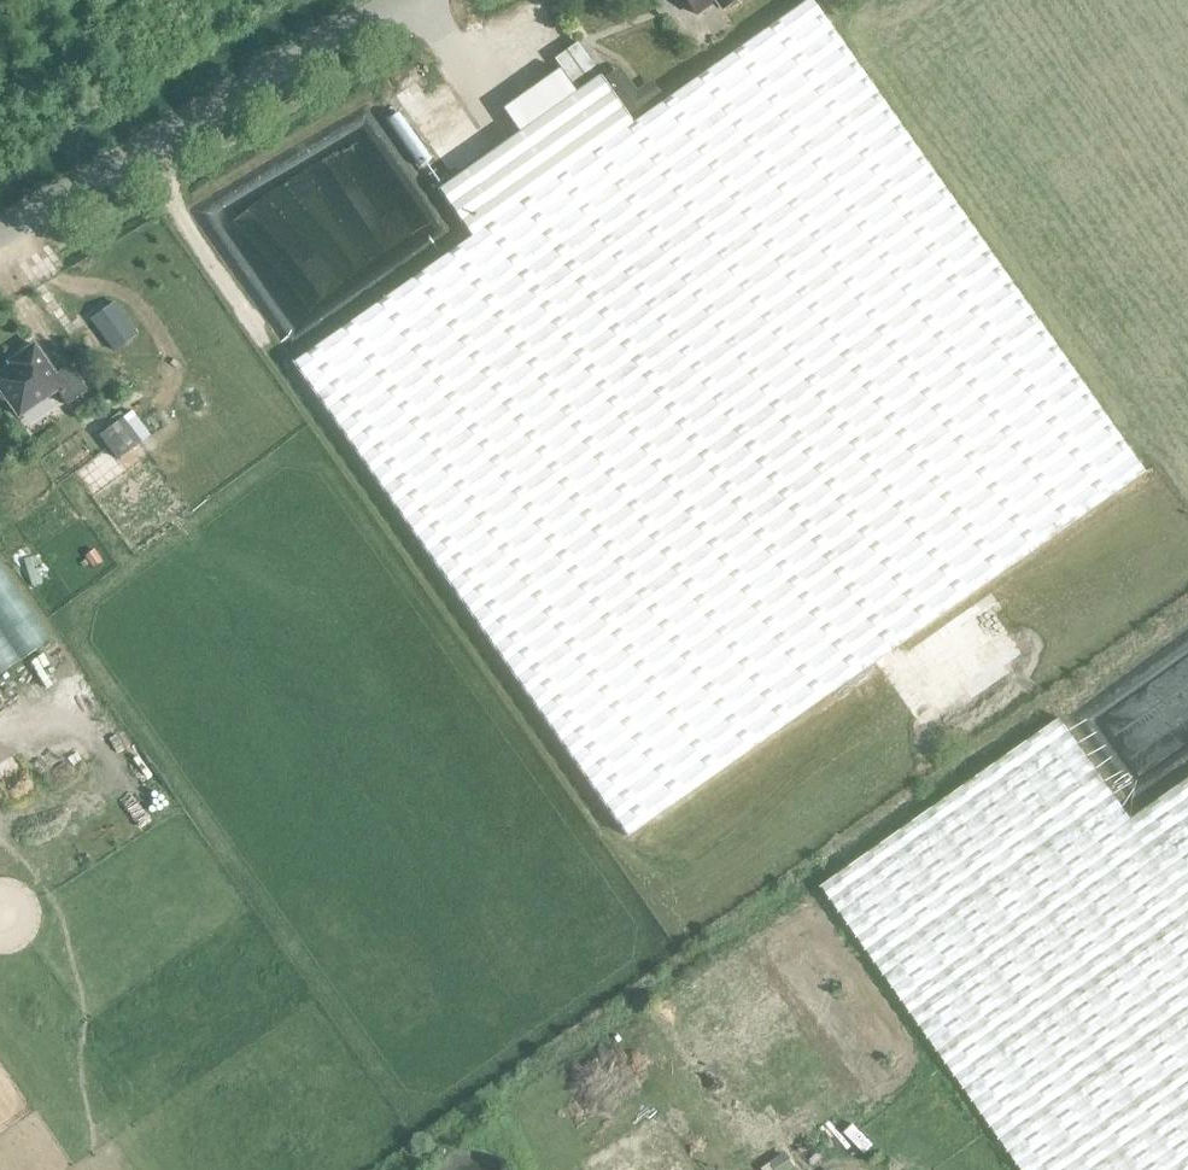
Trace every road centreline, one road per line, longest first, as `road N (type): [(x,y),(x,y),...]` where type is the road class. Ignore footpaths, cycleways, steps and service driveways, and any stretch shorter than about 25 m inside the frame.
road 1 (unclassified): [(0,239),(394,0)]

